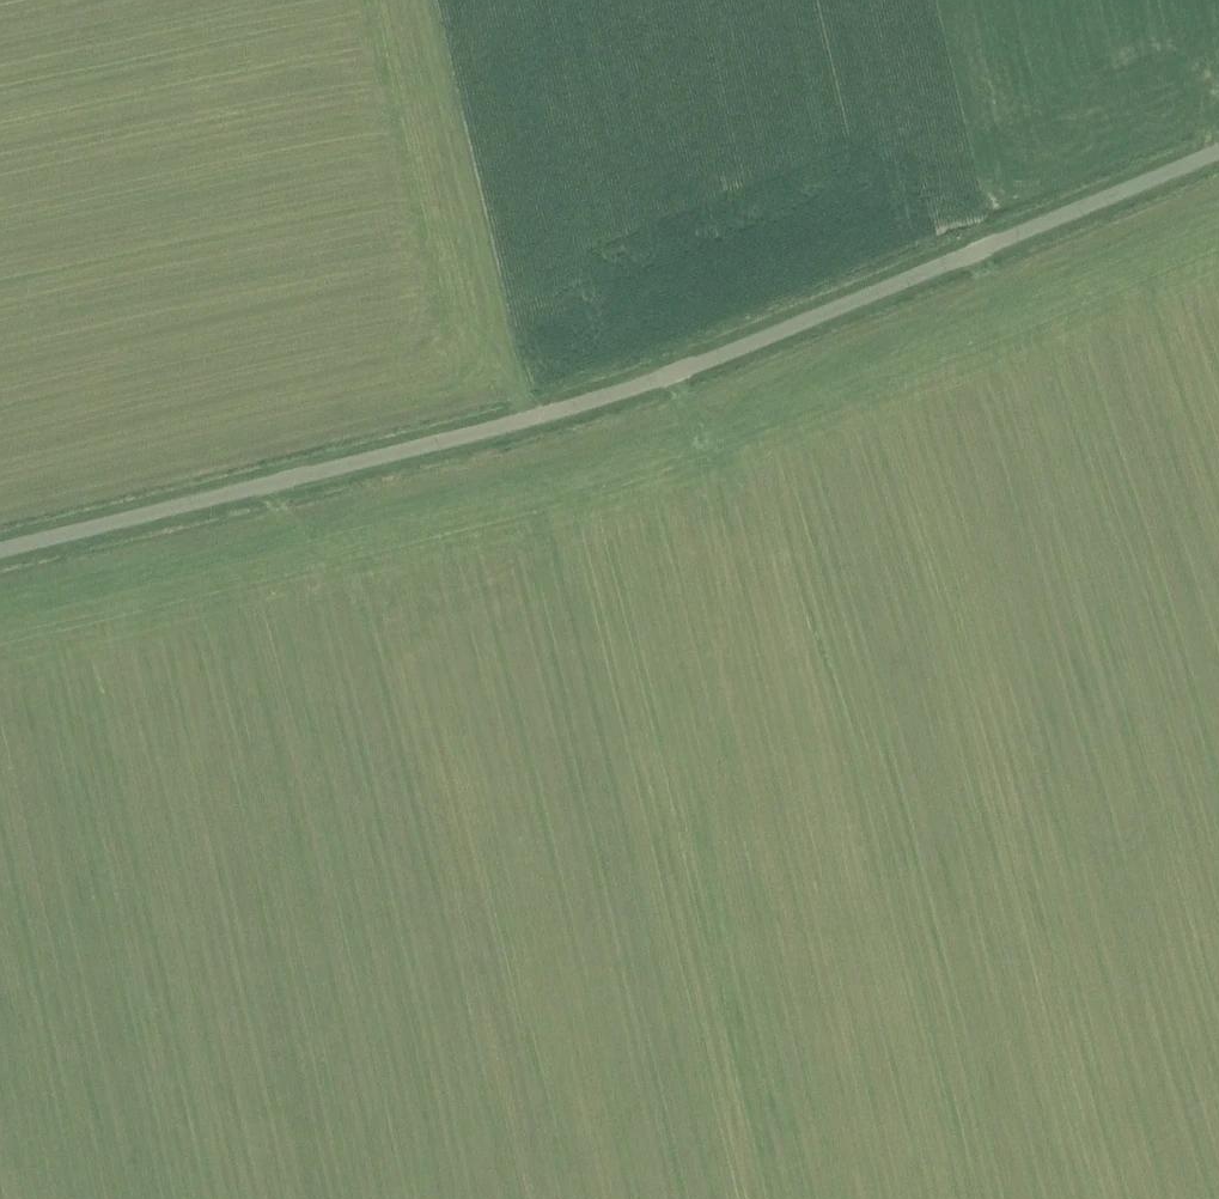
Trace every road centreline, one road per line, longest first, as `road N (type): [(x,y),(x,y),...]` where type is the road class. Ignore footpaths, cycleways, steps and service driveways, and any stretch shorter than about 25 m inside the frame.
road 1 (unclassified): [(0,552),(615,398),(1218,155)]

